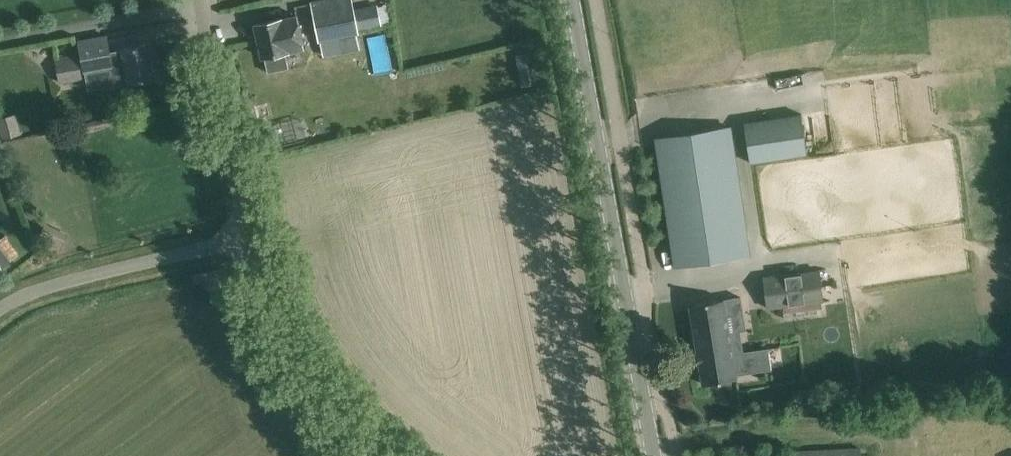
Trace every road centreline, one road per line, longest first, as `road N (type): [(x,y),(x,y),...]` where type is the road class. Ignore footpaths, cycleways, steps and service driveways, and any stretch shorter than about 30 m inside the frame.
road 1 (unclassified): [(381,455),(332,407),(281,328),(251,237),(201,0)]
road 2 (tertiary): [(654,455),(574,0)]
road 3 (track): [(0,309),(49,287),(251,237)]

